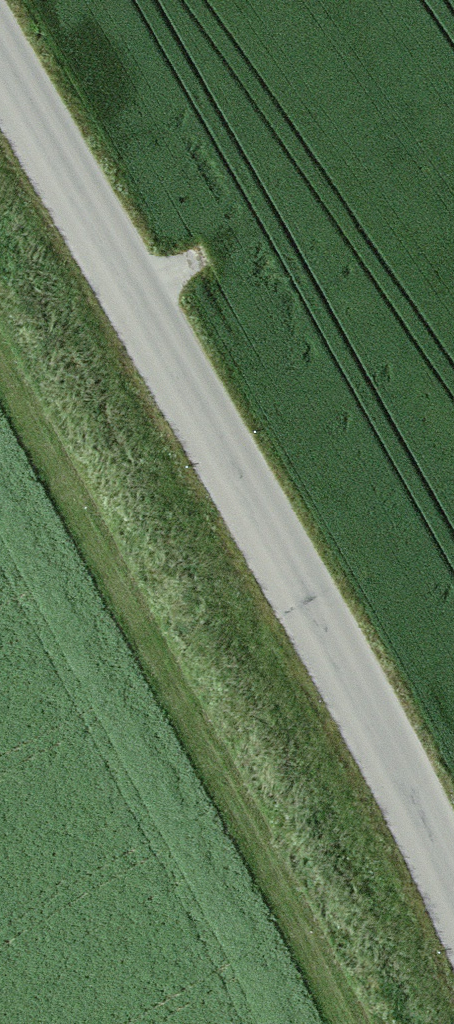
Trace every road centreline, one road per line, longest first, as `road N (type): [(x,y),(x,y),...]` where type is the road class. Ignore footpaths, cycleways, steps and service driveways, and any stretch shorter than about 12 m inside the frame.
road 1 (tertiary): [(453,791),(4,0)]
road 2 (track): [(327,1023),(218,767),(0,373)]

